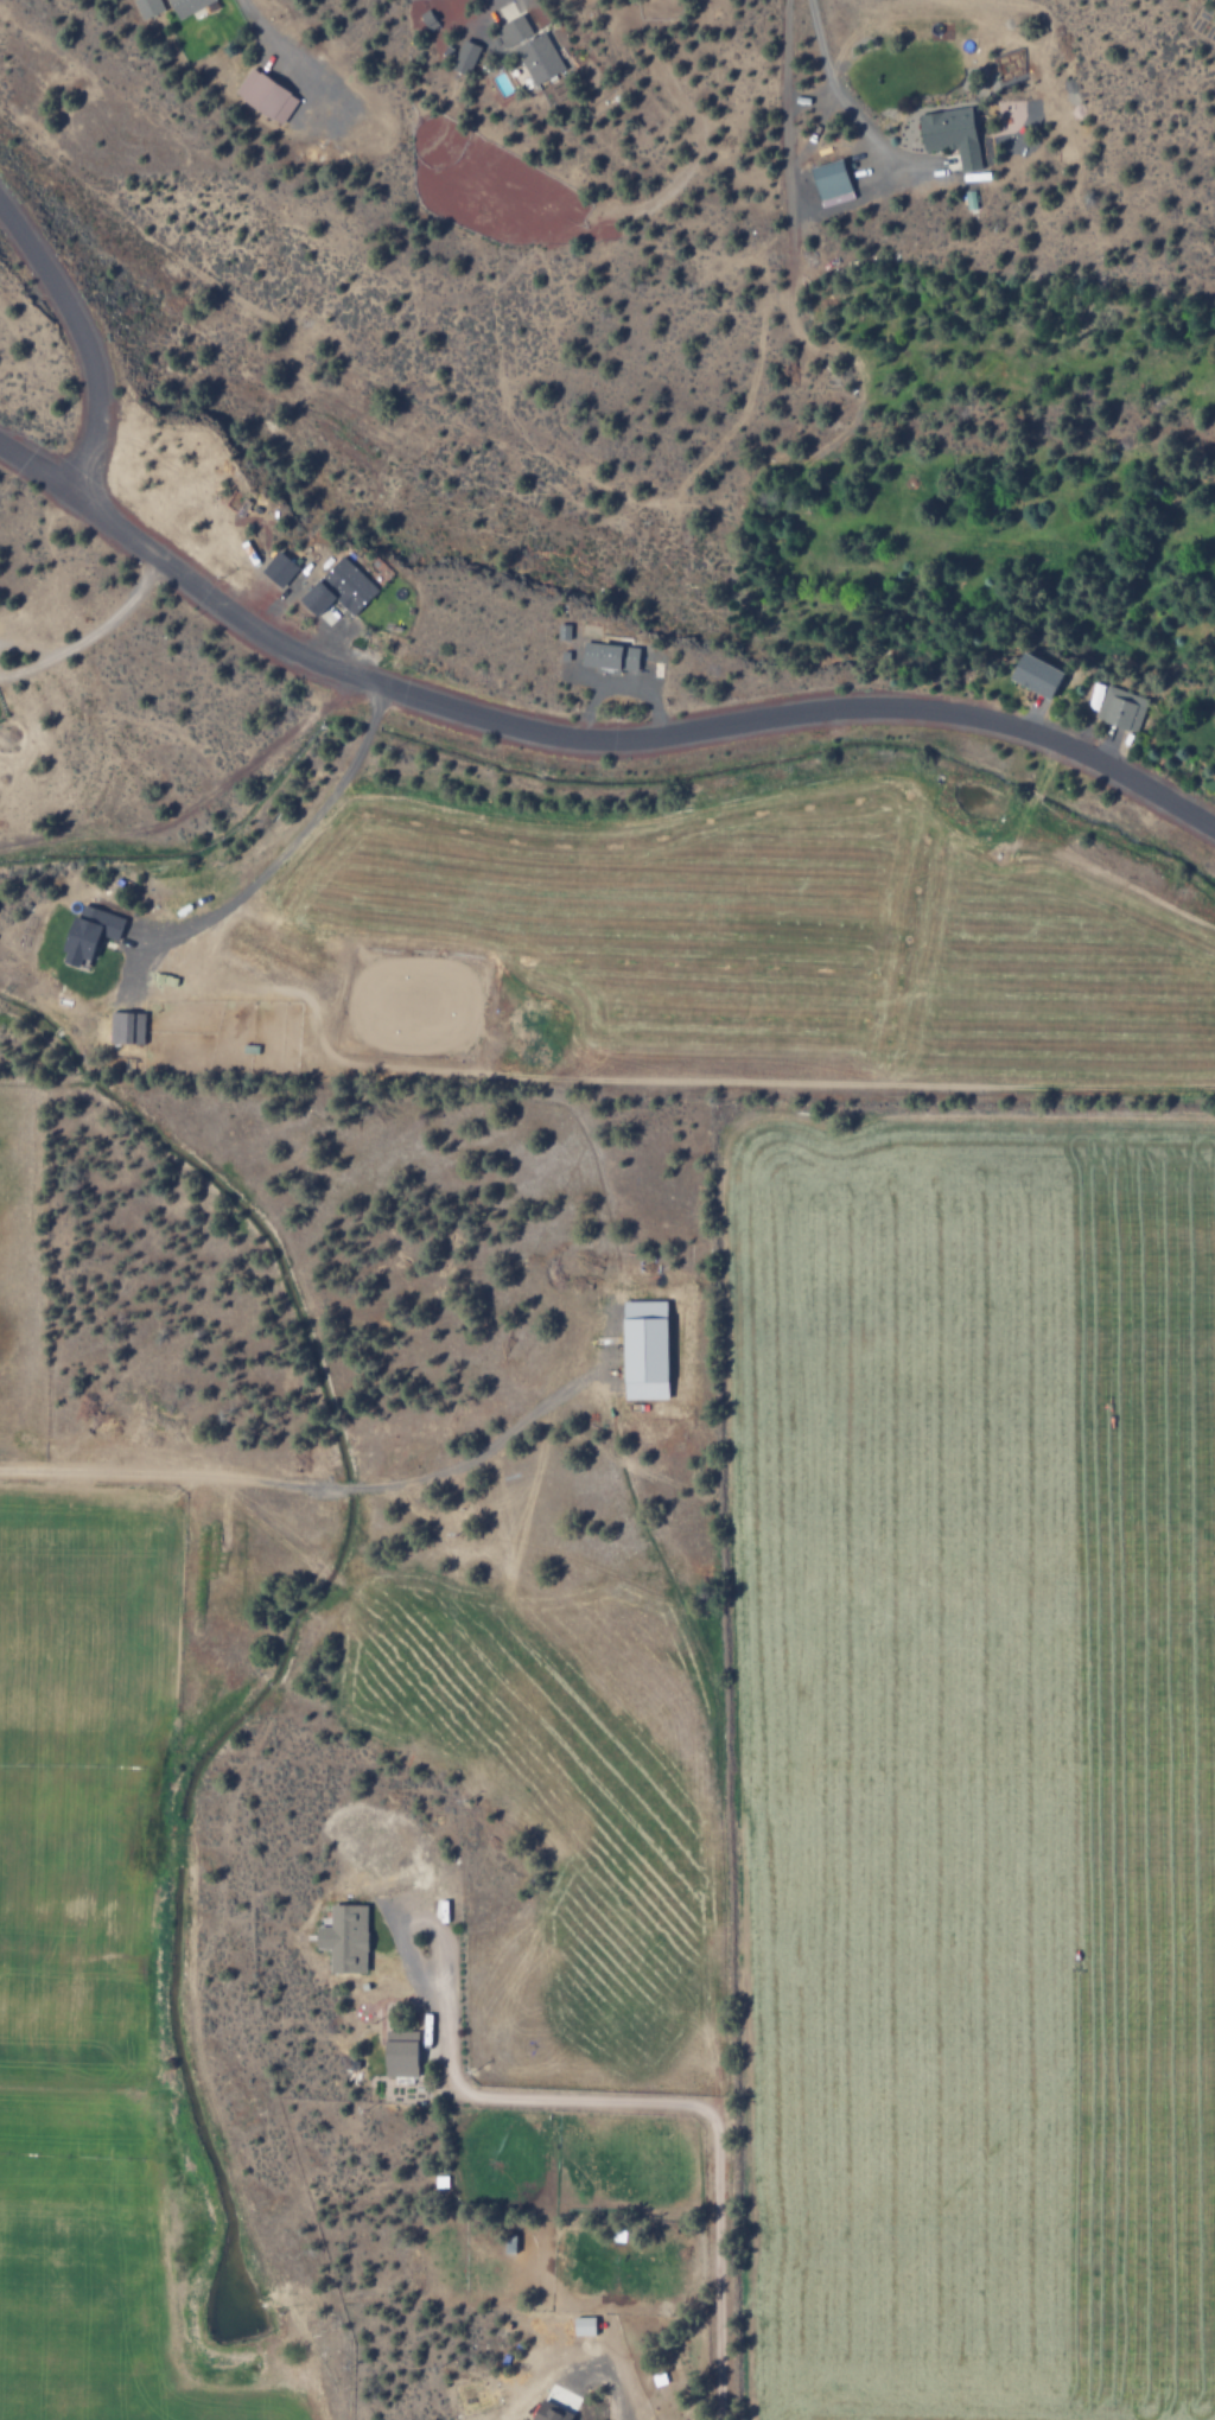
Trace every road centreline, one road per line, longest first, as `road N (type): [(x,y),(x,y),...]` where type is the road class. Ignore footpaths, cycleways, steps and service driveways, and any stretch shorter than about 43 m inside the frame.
road 1 (residential): [(0,445),(76,493),(243,625),(384,689),(551,737),(599,741),(803,712),(886,707),(971,717),(1042,737),(1214,829)]
road 2 (residential): [(0,208),(69,311),(90,361),(97,402),(76,493)]

